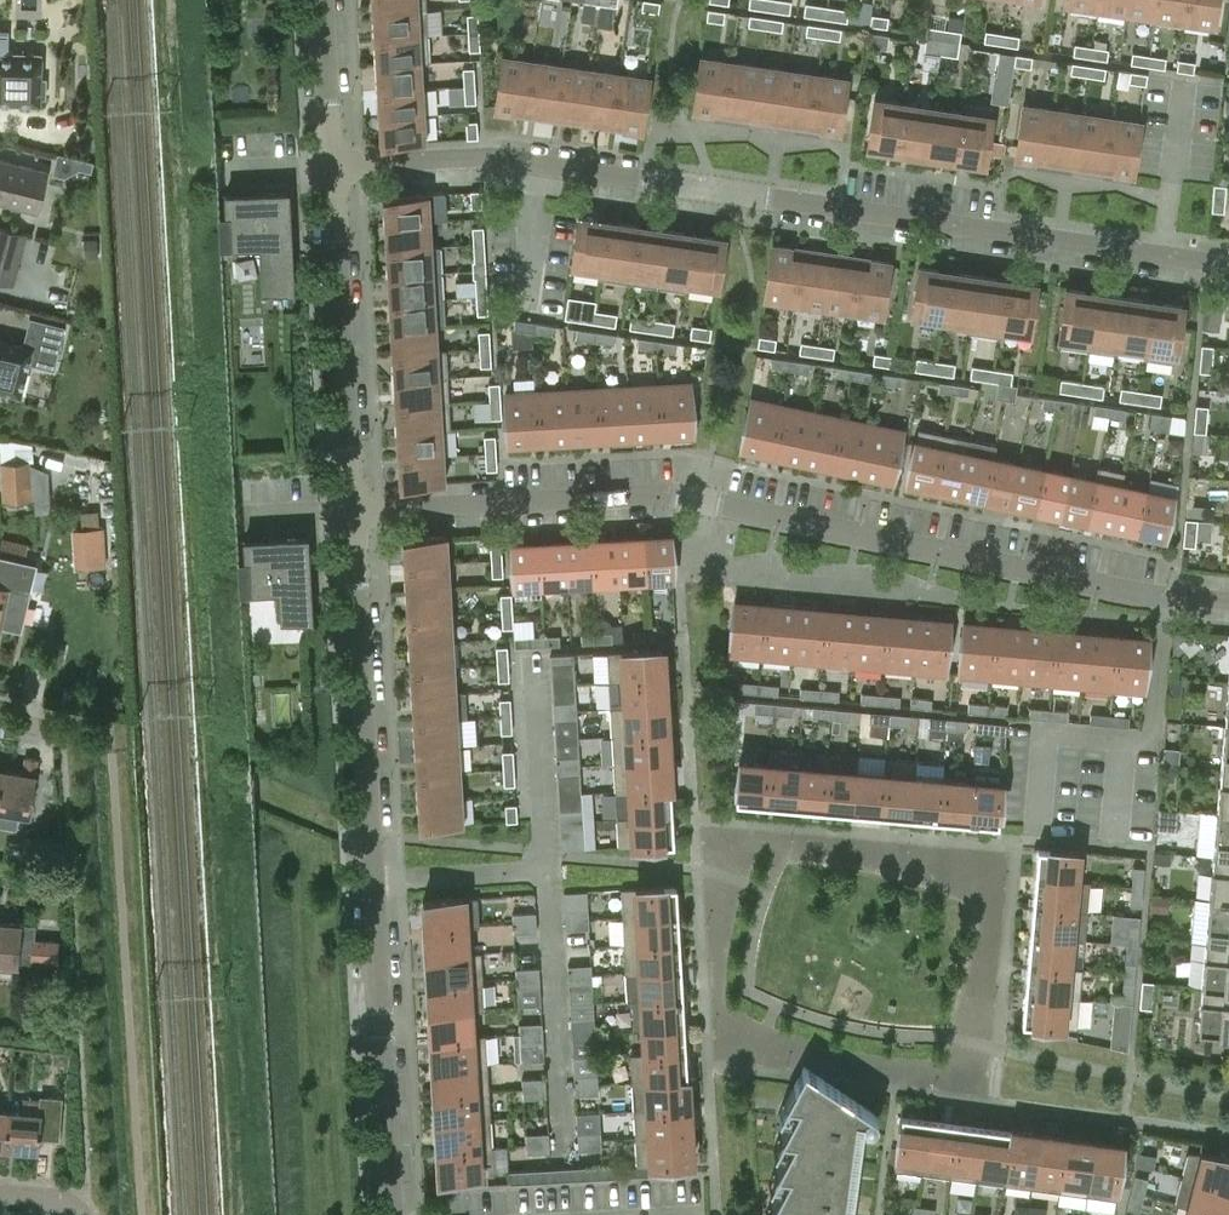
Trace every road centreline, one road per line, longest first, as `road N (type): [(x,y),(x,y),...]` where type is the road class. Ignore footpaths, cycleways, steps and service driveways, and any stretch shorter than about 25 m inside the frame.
road 1 (residential): [(1228,266),(497,159),(330,166)]
road 2 (residential): [(1228,606),(1163,599),(667,495),(350,513)]
road 3 (residential): [(391,1214),(350,513)]
road 4 (residential): [(350,513),(330,166)]
road 5 (residential): [(330,166),(320,0)]

